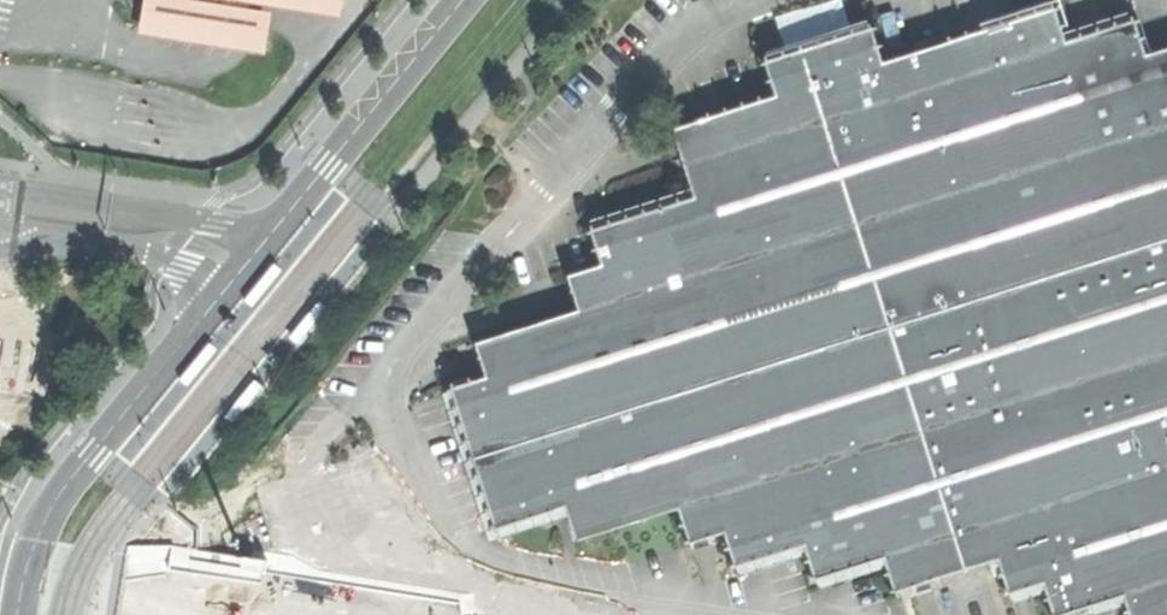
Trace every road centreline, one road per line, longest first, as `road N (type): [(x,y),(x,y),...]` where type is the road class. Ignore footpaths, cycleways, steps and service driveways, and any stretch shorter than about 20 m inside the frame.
road 1 (tertiary): [(461,0),(54,503),(37,538),(21,614)]

